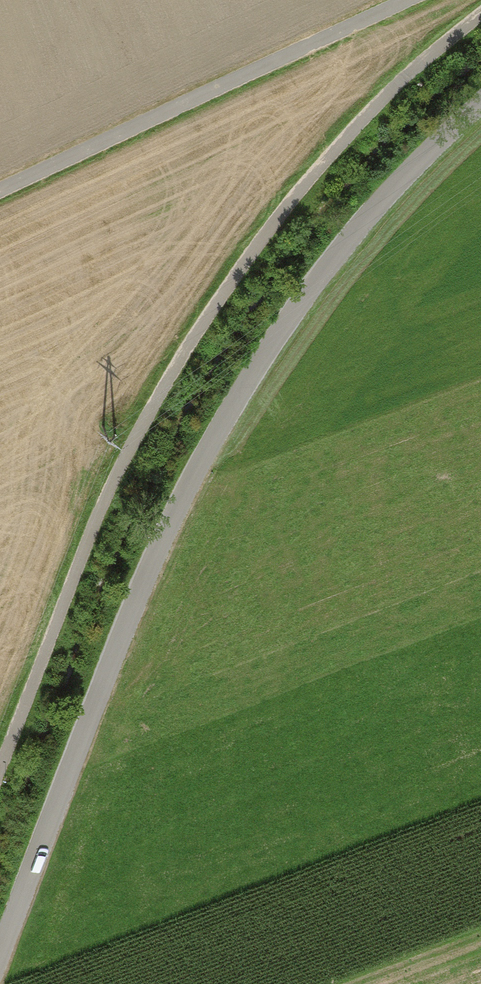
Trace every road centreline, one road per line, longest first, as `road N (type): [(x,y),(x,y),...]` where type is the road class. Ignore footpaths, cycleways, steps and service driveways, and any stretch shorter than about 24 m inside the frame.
road 1 (unclassified): [(480,104),(357,230),(219,433),(138,595),(0,953)]
road 2 (track): [(0,769),(137,431),(226,287),(311,175),(396,85),(480,14)]
road 3 (track): [(0,190),(408,0)]

